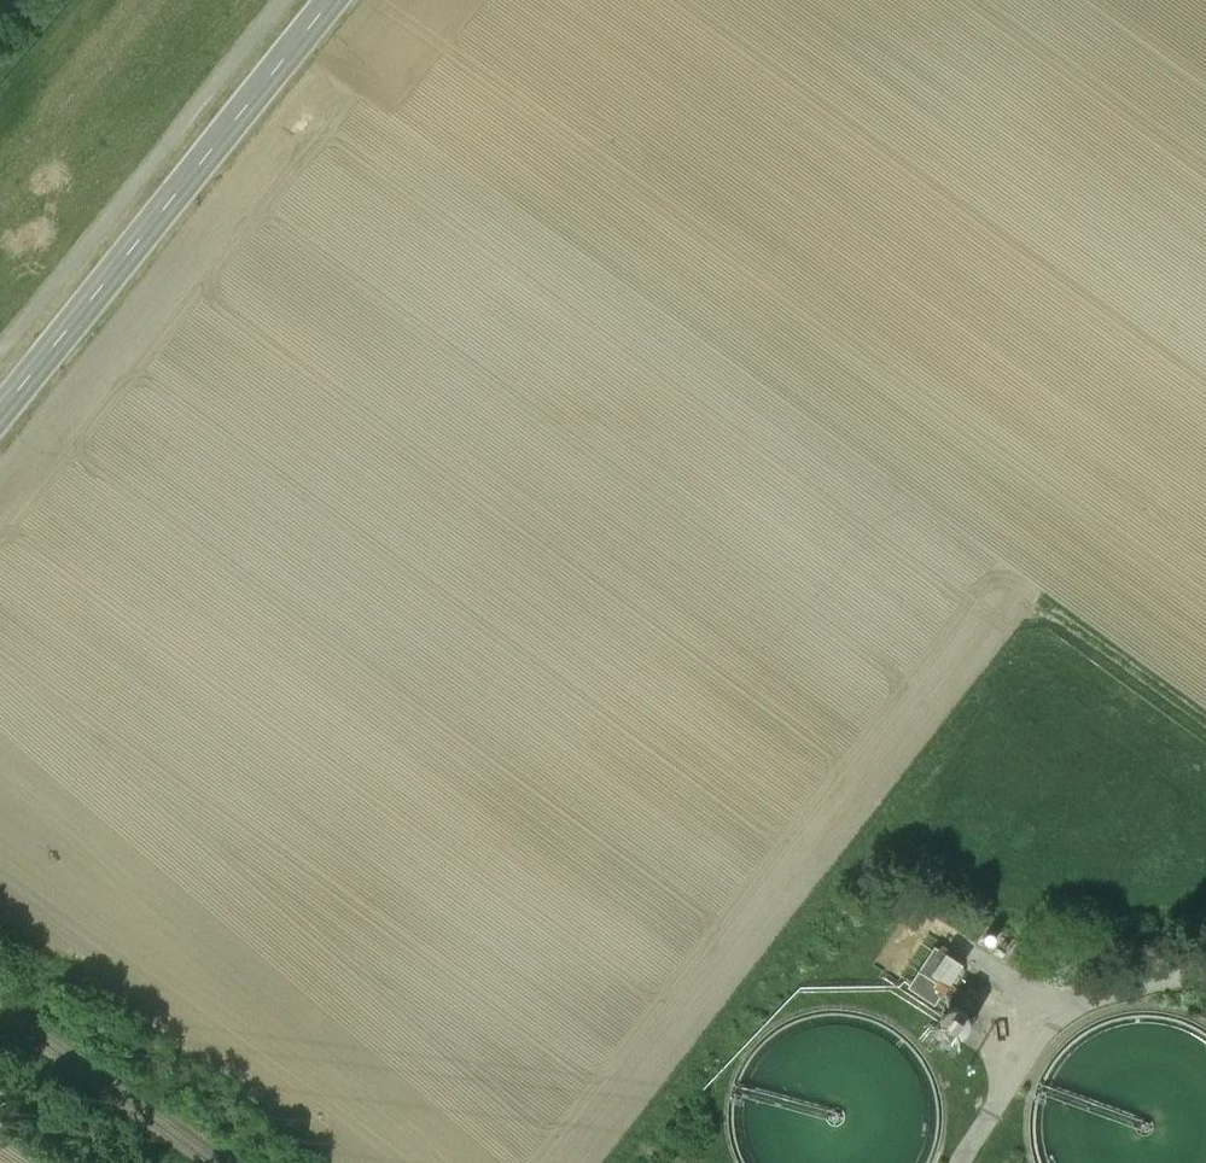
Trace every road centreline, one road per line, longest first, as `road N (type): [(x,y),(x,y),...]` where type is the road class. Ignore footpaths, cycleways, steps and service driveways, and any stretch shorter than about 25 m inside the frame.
road 1 (secondary): [(0,415),(328,0)]

